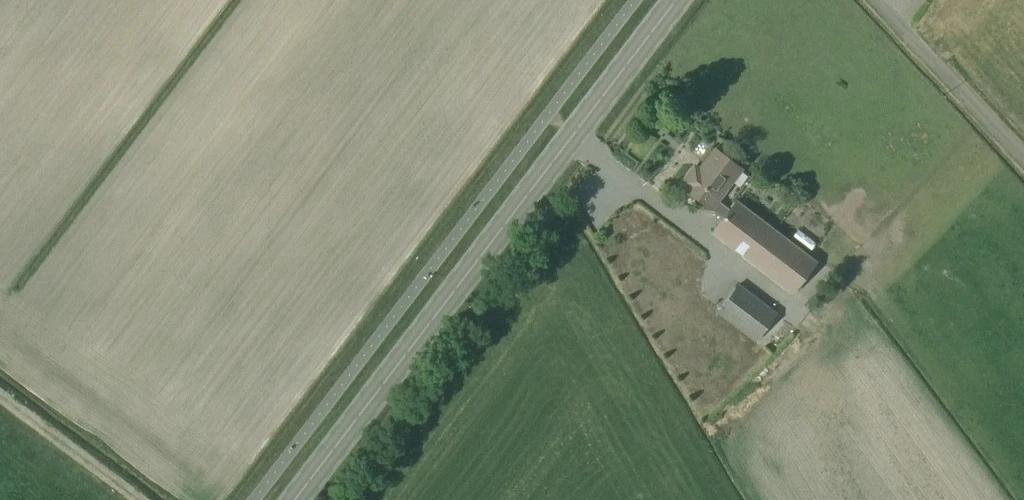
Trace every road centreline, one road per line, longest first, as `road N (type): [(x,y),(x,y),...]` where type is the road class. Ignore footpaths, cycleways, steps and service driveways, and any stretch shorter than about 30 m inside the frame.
road 1 (primary): [(298,499),(680,0)]
road 2 (unclassified): [(875,0),(1023,160)]
road 3 (unclassified): [(137,499),(0,392)]

